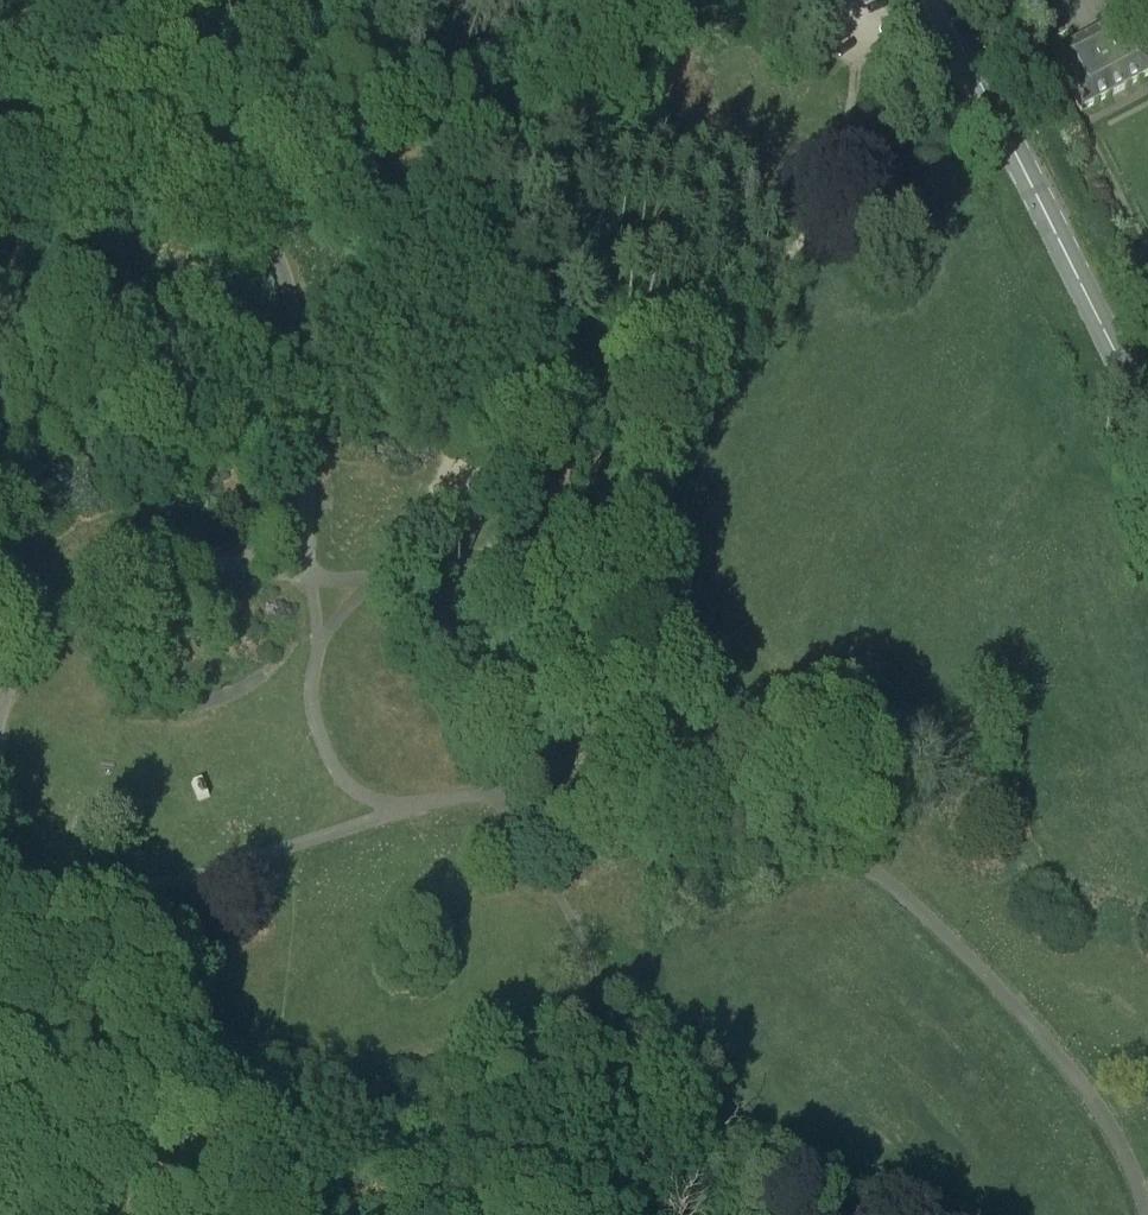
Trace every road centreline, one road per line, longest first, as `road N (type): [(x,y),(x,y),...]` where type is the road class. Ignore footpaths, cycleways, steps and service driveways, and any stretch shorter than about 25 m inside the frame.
road 1 (secondary): [(1147,423),(937,0)]
road 2 (track): [(117,886),(0,943)]

